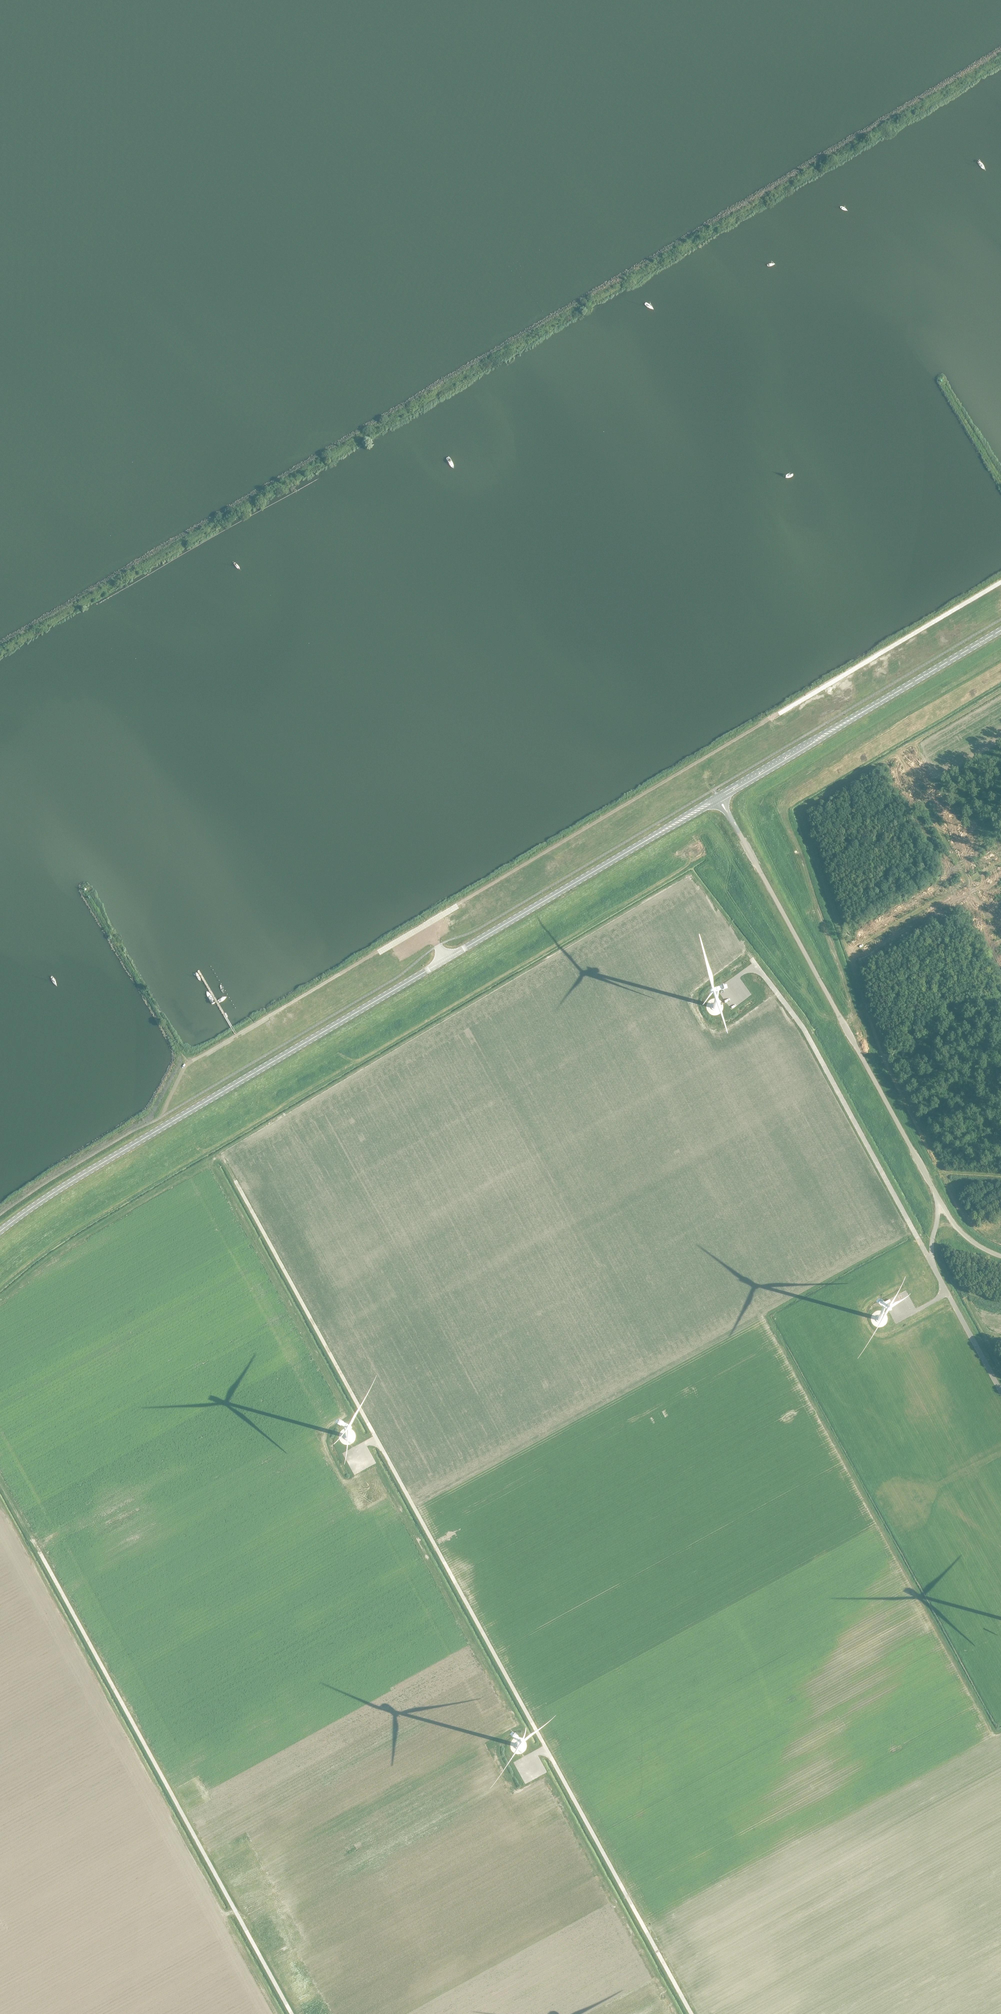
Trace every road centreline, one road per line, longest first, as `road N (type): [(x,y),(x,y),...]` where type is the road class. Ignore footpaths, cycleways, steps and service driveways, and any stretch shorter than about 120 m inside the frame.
road 1 (secondary): [(0,1230),(718,797)]
road 2 (unclassified): [(1000,1256),(966,1238),(944,1209),(718,797)]
road 3 (secondary): [(718,797),(1000,629)]
road 4 (track): [(967,883),(850,950),(868,1008),(841,1023)]
road 5 (track): [(1000,943),(913,785)]

